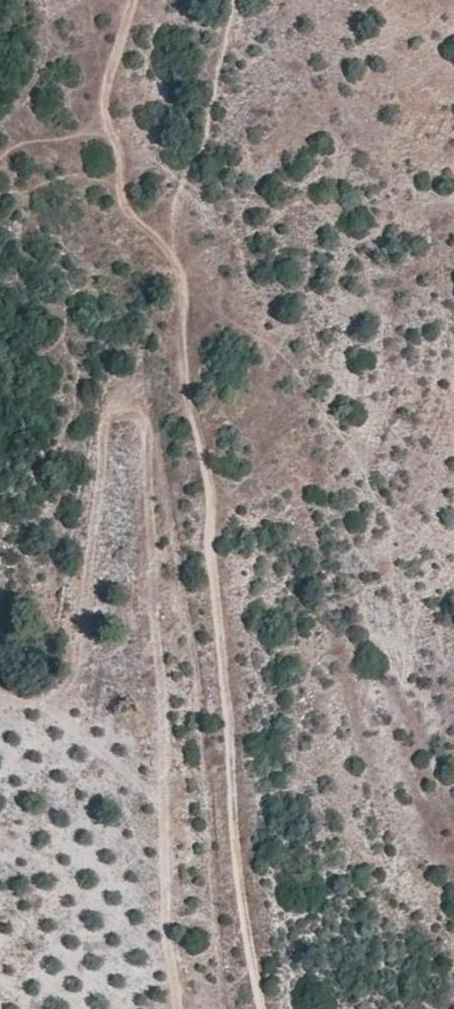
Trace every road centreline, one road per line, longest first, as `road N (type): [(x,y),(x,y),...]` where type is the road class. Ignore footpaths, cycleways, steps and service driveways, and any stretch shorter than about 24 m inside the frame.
road 1 (track): [(263,1008),(246,919),(213,578),(211,455),(184,388),(182,270),(125,210),(102,101),(137,0)]
road 2 (track): [(176,1008),(150,410),(118,386),(104,412),(72,686),(35,700),(0,690)]

